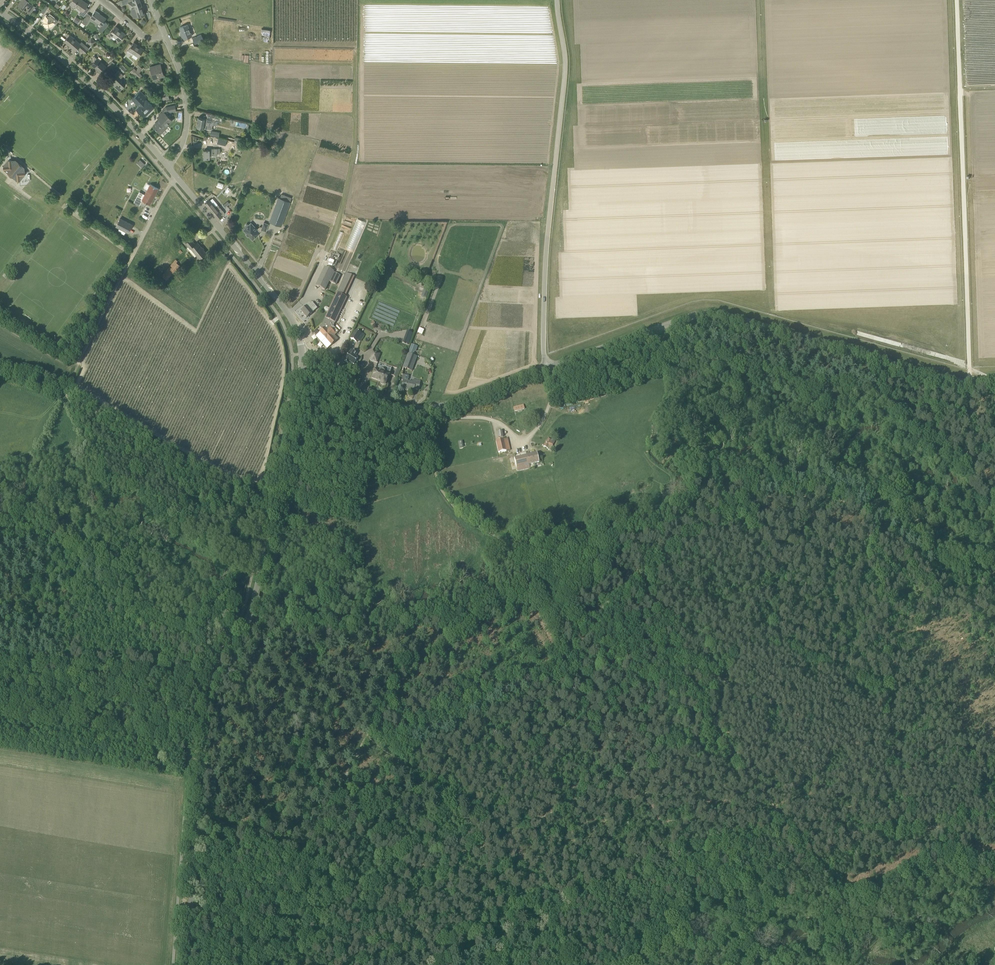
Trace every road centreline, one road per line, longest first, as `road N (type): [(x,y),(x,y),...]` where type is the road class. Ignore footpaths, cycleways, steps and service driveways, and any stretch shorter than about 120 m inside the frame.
road 1 (tertiary): [(188,964),(210,688),(251,612),(302,354)]
road 2 (unclassified): [(548,368),(713,314),(968,384),(994,382)]
road 3 (track): [(305,858),(351,886),(375,888),(507,841),(713,731)]
road 4 (track): [(968,384),(954,0)]
road 5 (track): [(537,569),(483,623),(440,646),(395,689),(305,858)]
road 6 (unclassified): [(548,368),(544,265),(564,62),(556,0)]
road 7 (track): [(792,833),(673,852),(456,964)]
road 8 (track): [(562,964),(551,916),(514,847),(366,744)]
road 9 (tertiary): [(302,354),(287,312),(167,166)]
road 10 (track): [(67,390),(172,183)]
road 11 (tertiary): [(167,166),(85,79),(0,12)]
road 12 (track): [(813,858),(712,914),(644,964)]
road 13 (track): [(430,417),(441,489),(537,569)]
road 14 (track): [(994,826),(799,844)]
road 15 (track): [(0,660),(194,675)]
road 16 (residential): [(437,410),(442,417),(491,420),(526,440),(552,398),(548,368)]
road 17 (track): [(587,624),(713,731)]
road 18 (unclassified): [(437,410),(378,400),(332,357),(302,354)]
road 19 (tertiary): [(167,166),(184,140),(187,111),(164,33)]
road 20 (track): [(713,731),(792,833)]
road 21 (track): [(919,833),(885,711)]
road 22 (track): [(305,858),(250,964)]

